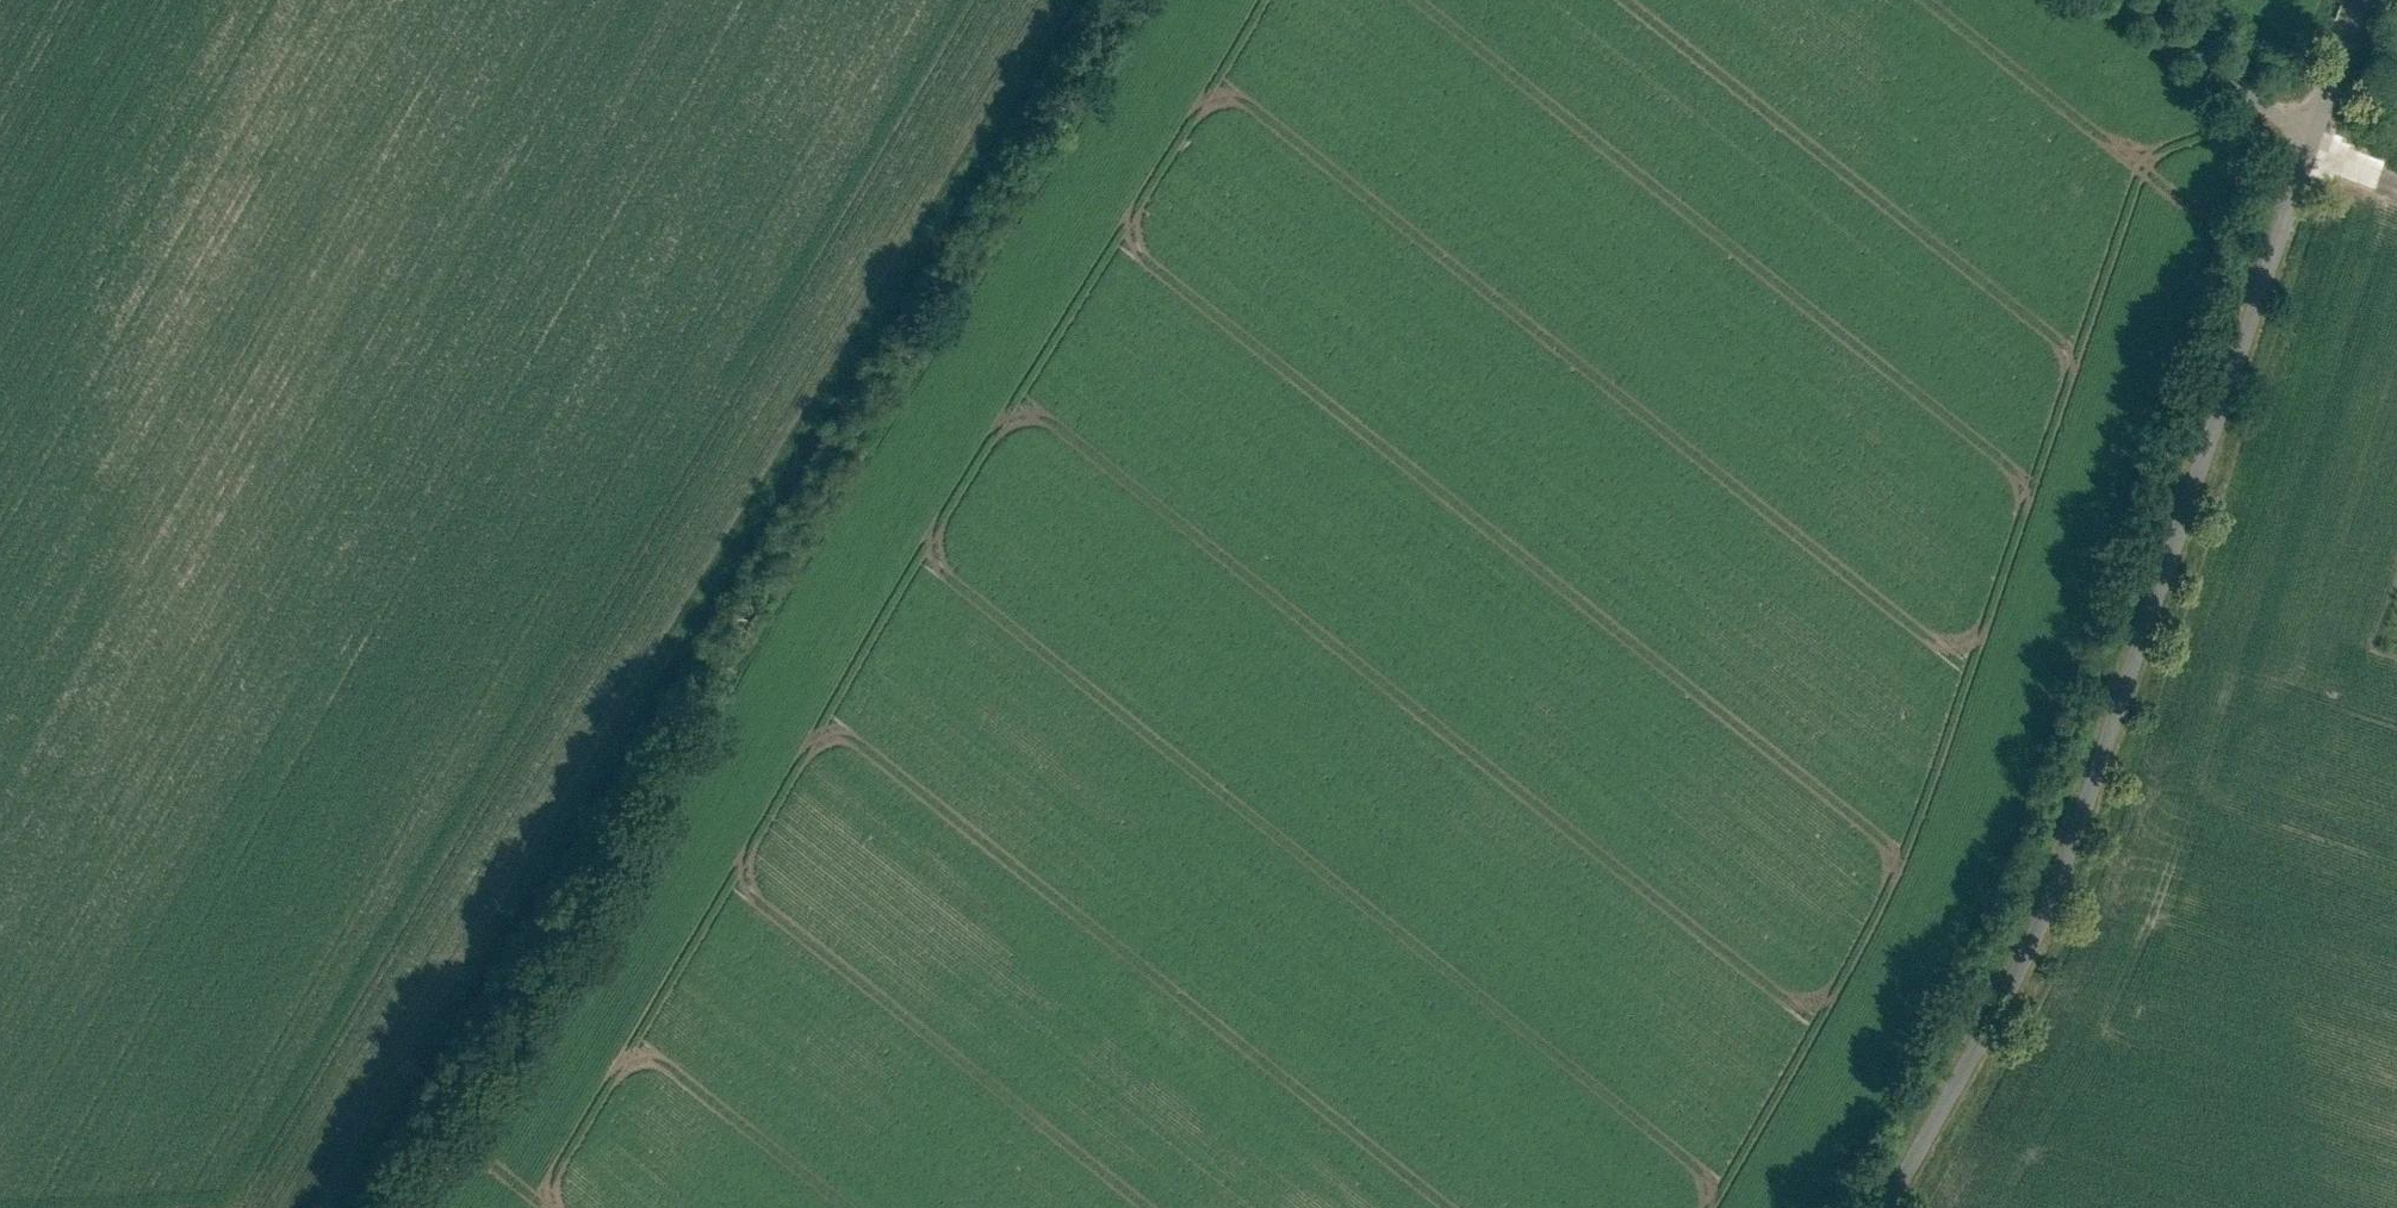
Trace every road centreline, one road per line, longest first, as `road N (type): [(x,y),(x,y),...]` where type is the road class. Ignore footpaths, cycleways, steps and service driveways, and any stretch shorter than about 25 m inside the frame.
road 1 (unclassified): [(2127,0),(2313,140)]
road 2 (unclassified): [(2361,0),(2313,140)]

